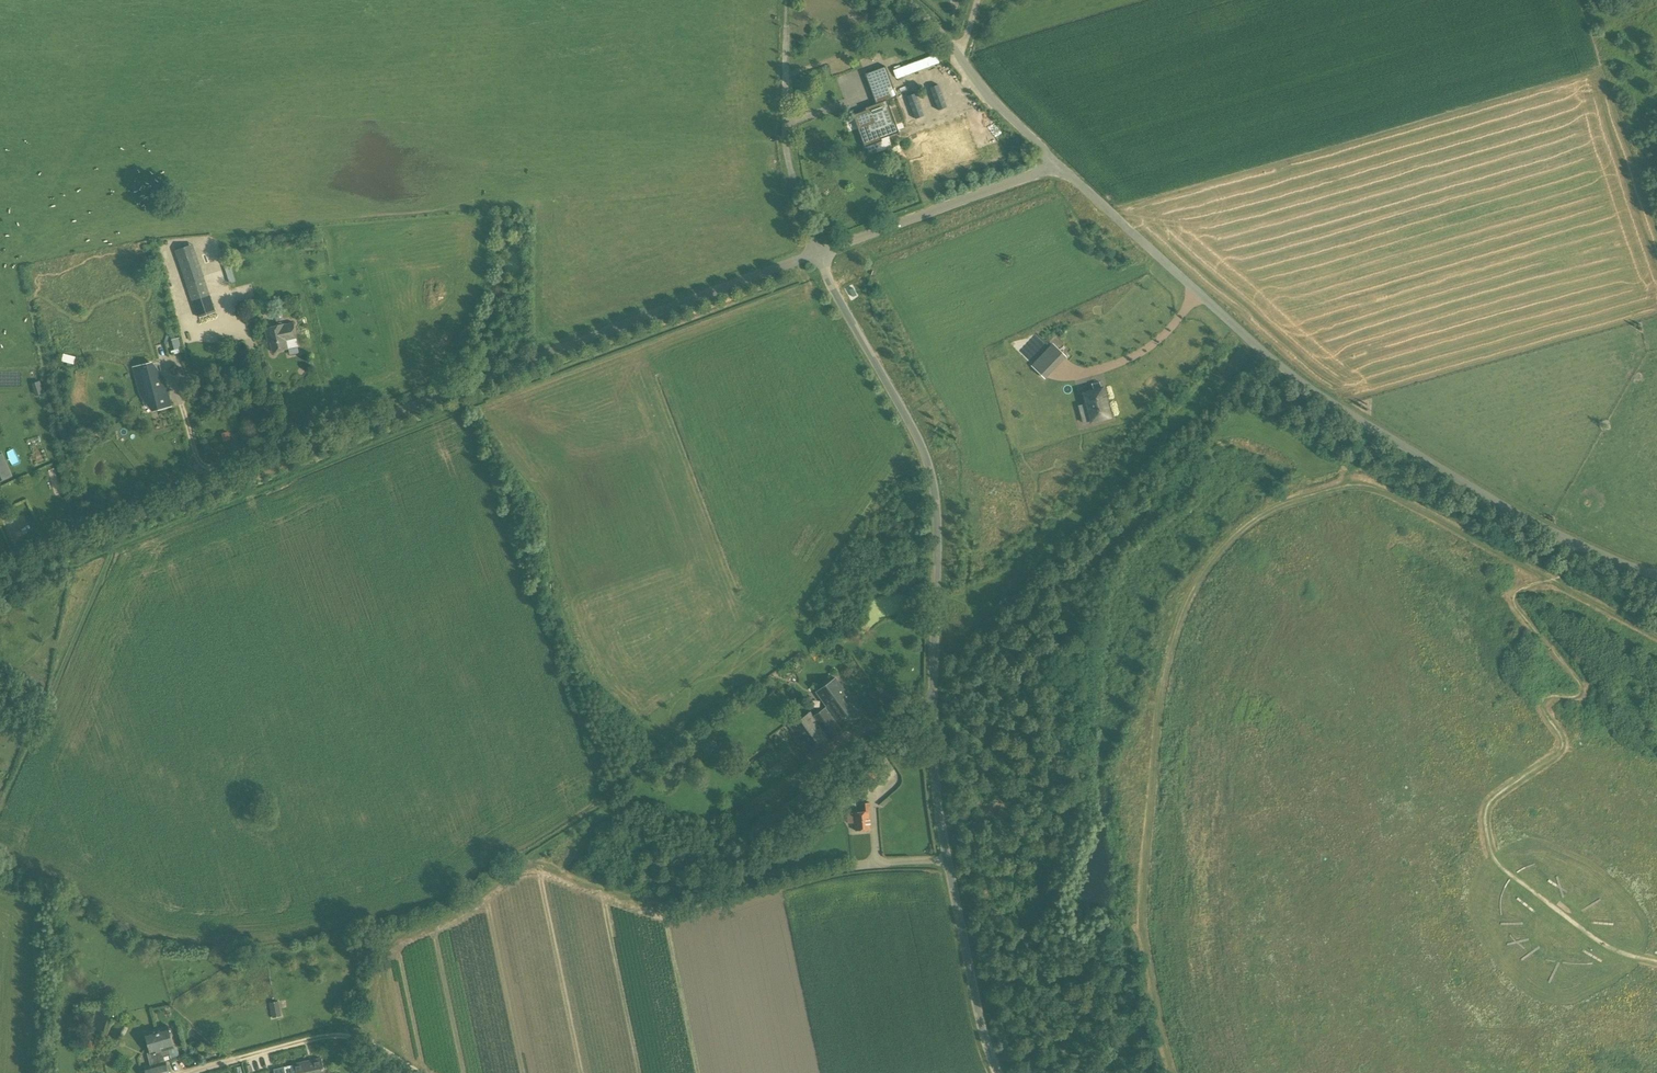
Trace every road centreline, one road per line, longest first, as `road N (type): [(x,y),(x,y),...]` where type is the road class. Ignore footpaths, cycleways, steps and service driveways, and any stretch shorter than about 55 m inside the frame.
road 1 (track): [(1176,1072),(1144,914),(1162,689),(1191,595),(1256,517),(1310,494),(1360,486),(1386,492),(1656,638)]
road 2 (unclassified): [(0,575),(817,252)]
road 3 (unclassified): [(1000,1072),(944,825),(940,535),(929,461),(817,252)]
road 4 (unclassified): [(1656,575),(1488,501),(1362,425),(1247,337),(1059,163)]
road 5 (unclassified): [(817,252),(1059,163)]
road 6 (unclassified): [(817,252),(788,156),(786,23)]
road 7 (unclassified): [(193,1072),(345,1035),(412,1072)]
road 8 (unclassified): [(1059,163),(896,0)]

